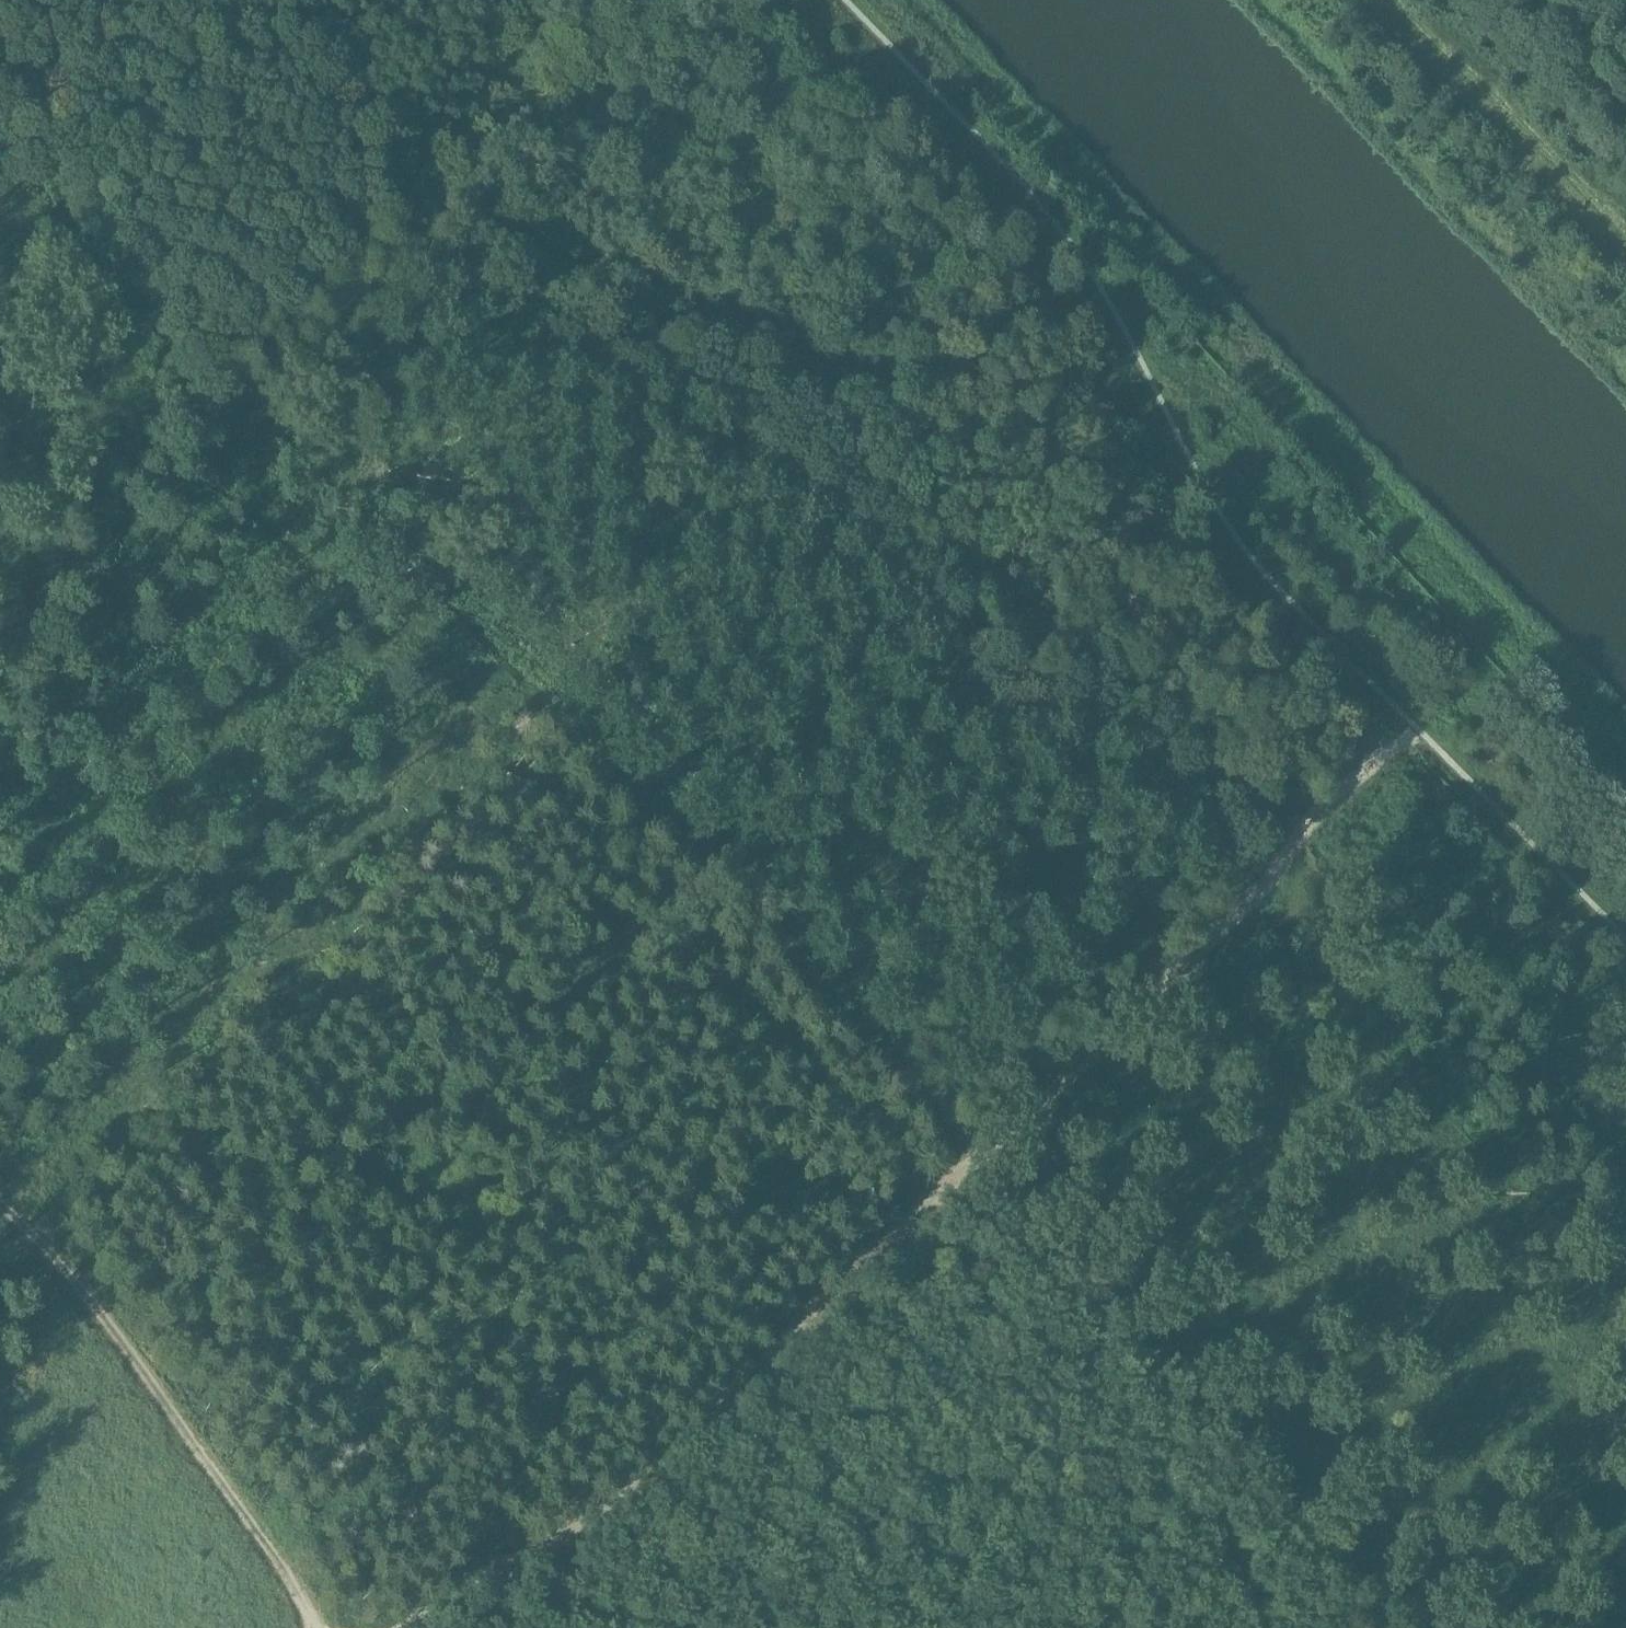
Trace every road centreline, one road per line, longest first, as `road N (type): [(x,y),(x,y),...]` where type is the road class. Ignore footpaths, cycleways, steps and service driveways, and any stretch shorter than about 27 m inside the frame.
road 1 (track): [(314,1627),(67,1278)]

